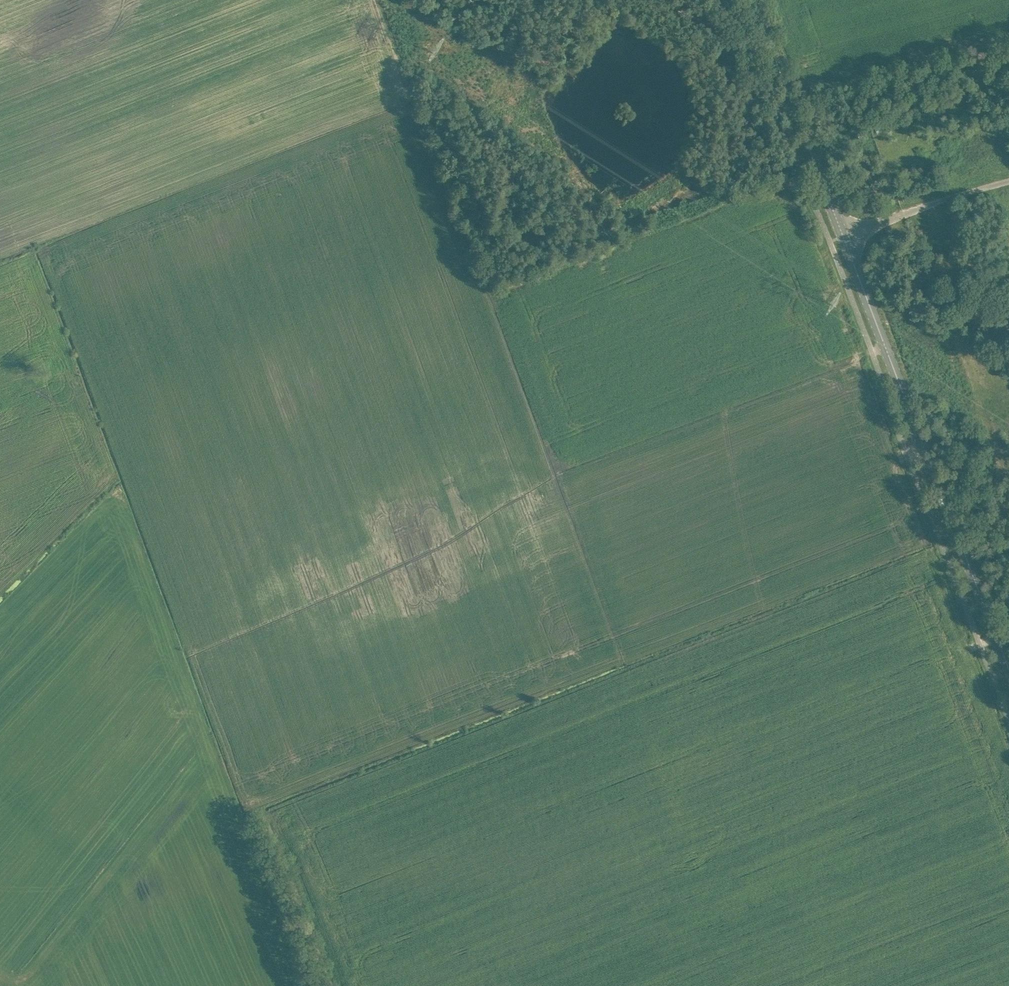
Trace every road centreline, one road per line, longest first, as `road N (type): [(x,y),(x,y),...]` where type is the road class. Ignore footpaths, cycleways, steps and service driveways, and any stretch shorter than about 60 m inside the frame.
road 1 (tertiary): [(1008,668),(753,0)]

